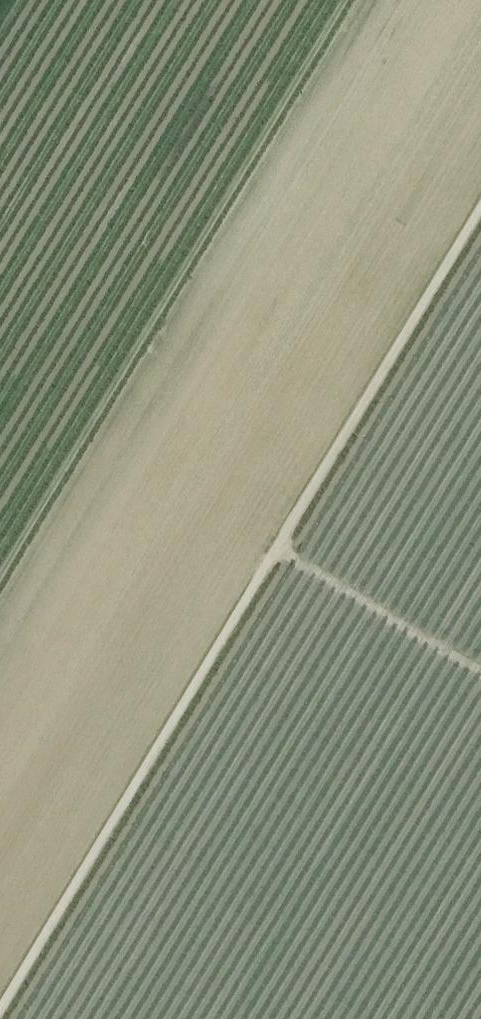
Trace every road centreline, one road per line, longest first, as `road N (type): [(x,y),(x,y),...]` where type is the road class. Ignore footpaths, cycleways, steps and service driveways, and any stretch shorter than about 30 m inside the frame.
road 1 (track): [(480,205),(0,1008)]
road 2 (track): [(0,571),(345,0)]
road 3 (track): [(480,672),(280,546)]

